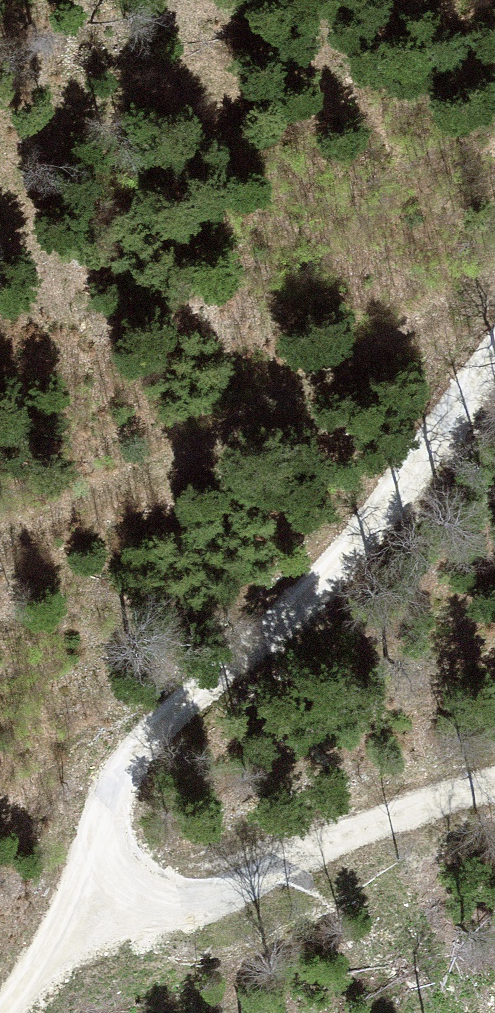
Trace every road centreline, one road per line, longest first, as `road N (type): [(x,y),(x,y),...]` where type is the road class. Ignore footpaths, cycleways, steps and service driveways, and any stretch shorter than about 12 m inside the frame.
road 1 (track): [(494,363),(396,499),(271,636),(152,739),(112,786),(103,840),(111,884),(160,906),(238,892),(494,782)]
road 2 (track): [(0,553),(494,281)]
road 3 (track): [(2,1012),(111,884)]

